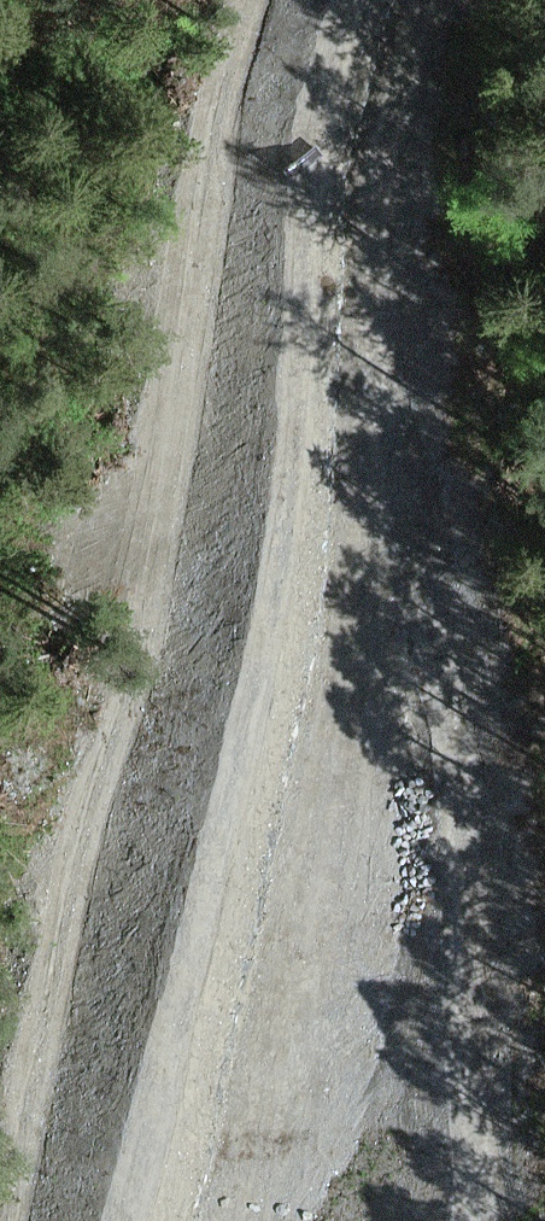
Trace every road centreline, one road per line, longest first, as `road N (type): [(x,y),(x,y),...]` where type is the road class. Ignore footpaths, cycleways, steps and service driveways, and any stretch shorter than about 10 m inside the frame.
road 1 (track): [(509,1220),(488,929),(431,482),(419,249),(465,0)]
road 2 (track): [(425,364),(403,667),(337,1220)]

